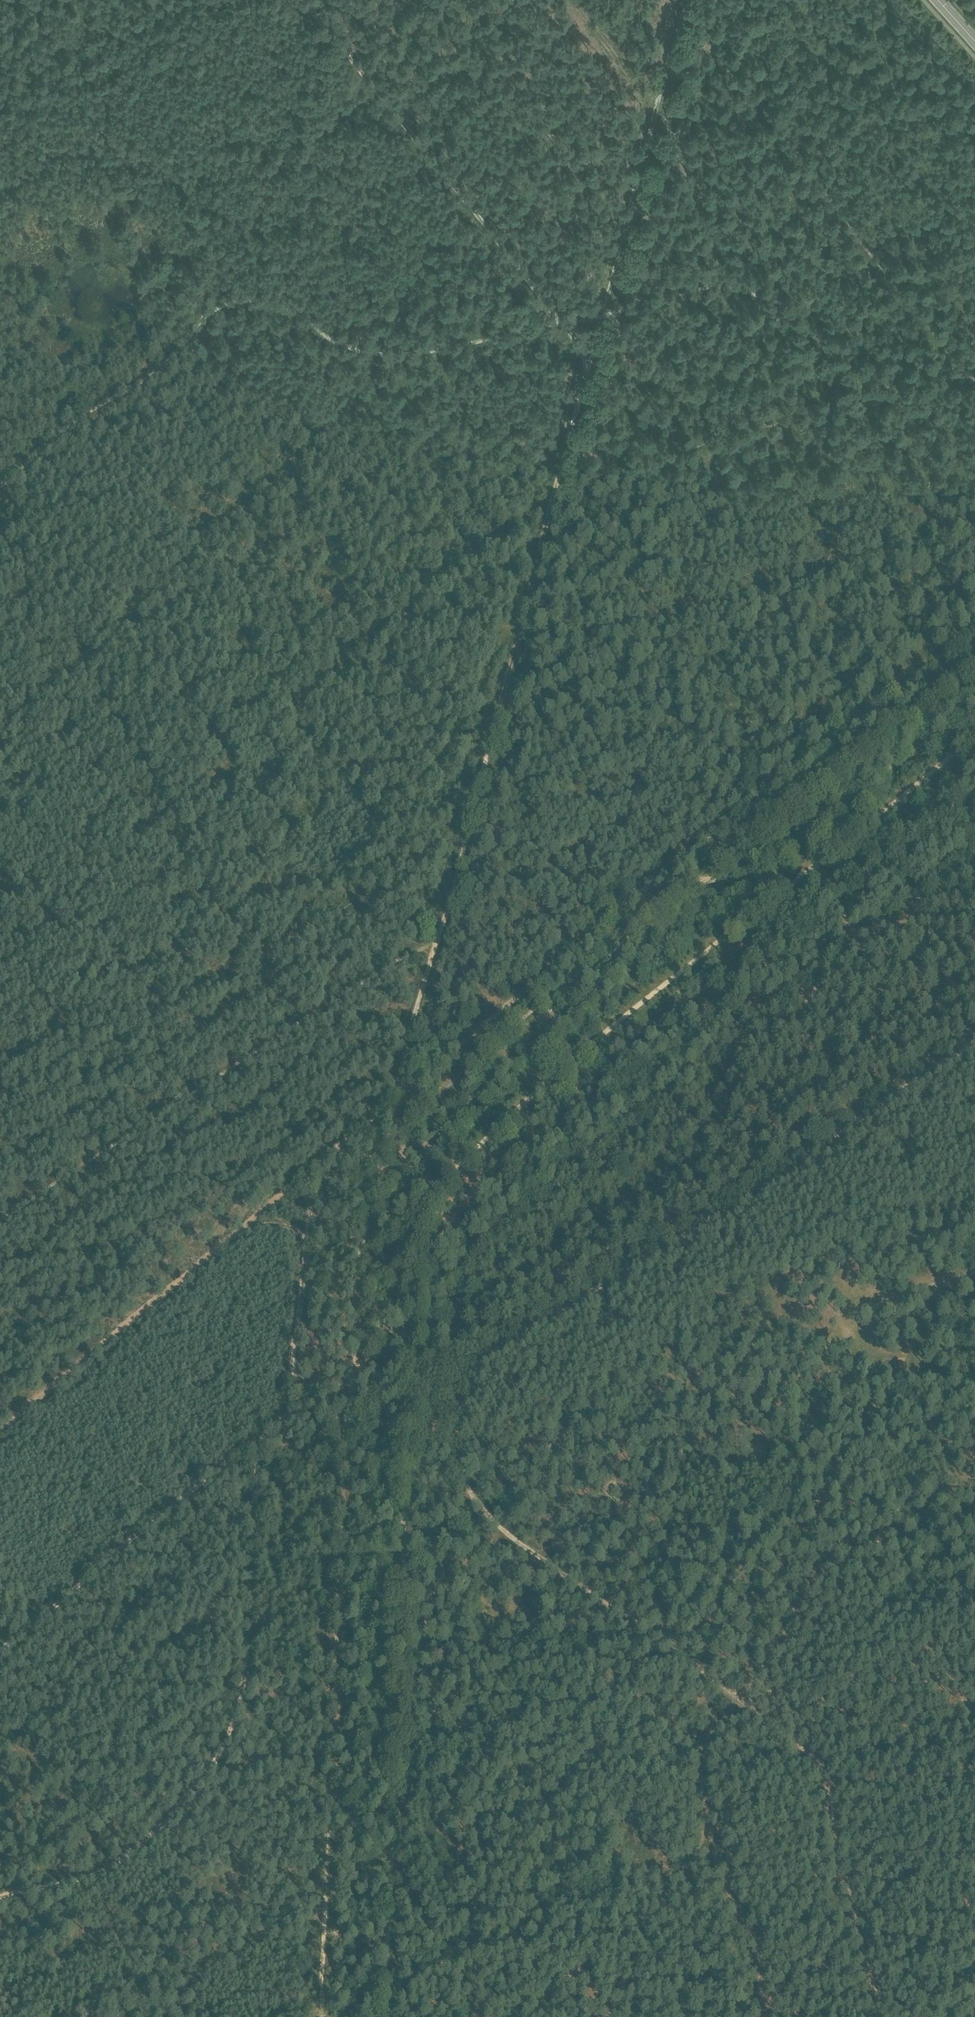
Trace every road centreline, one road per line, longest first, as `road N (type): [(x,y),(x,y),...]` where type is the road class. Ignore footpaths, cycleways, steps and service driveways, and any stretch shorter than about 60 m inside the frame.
road 1 (track): [(974,381),(725,287),(408,354),(354,346),(283,305),(245,298),(205,312),(168,362),(103,404),(0,491)]
road 2 (track): [(686,0),(436,941)]
road 3 (track): [(974,678),(653,920),(423,1107),(375,1170),(371,1189)]
road 4 (track): [(974,632),(397,1101)]
road 5 (track): [(974,1037),(471,1364),(438,1376)]
road 6 (track): [(0,1897),(121,1858),(204,1778),(241,1684),(264,1435)]
road 7 (track): [(0,1218),(436,941)]
road 8 (track): [(974,589),(925,564),(884,559),(560,653),(540,648),(520,630)]
road 9 (track): [(590,361),(309,0)]
road 10 (track): [(957,372),(683,10)]
road 11 (track): [(305,1176),(0,1428)]
road 12 (track): [(879,2016),(854,1943),(826,1779),(740,1699)]
road 13 (track): [(762,2016),(766,1994),(756,1955),(732,1909),(701,1795),(708,1742),(740,1699)]
road 14 (track): [(974,1282),(838,1318),(802,1298),(735,1196)]
road 15 (track): [(708,1832),(610,2016)]
road 16 (track): [(799,1746),(883,1728),(974,1741)]
road 17 (track): [(436,941),(397,1101)]

